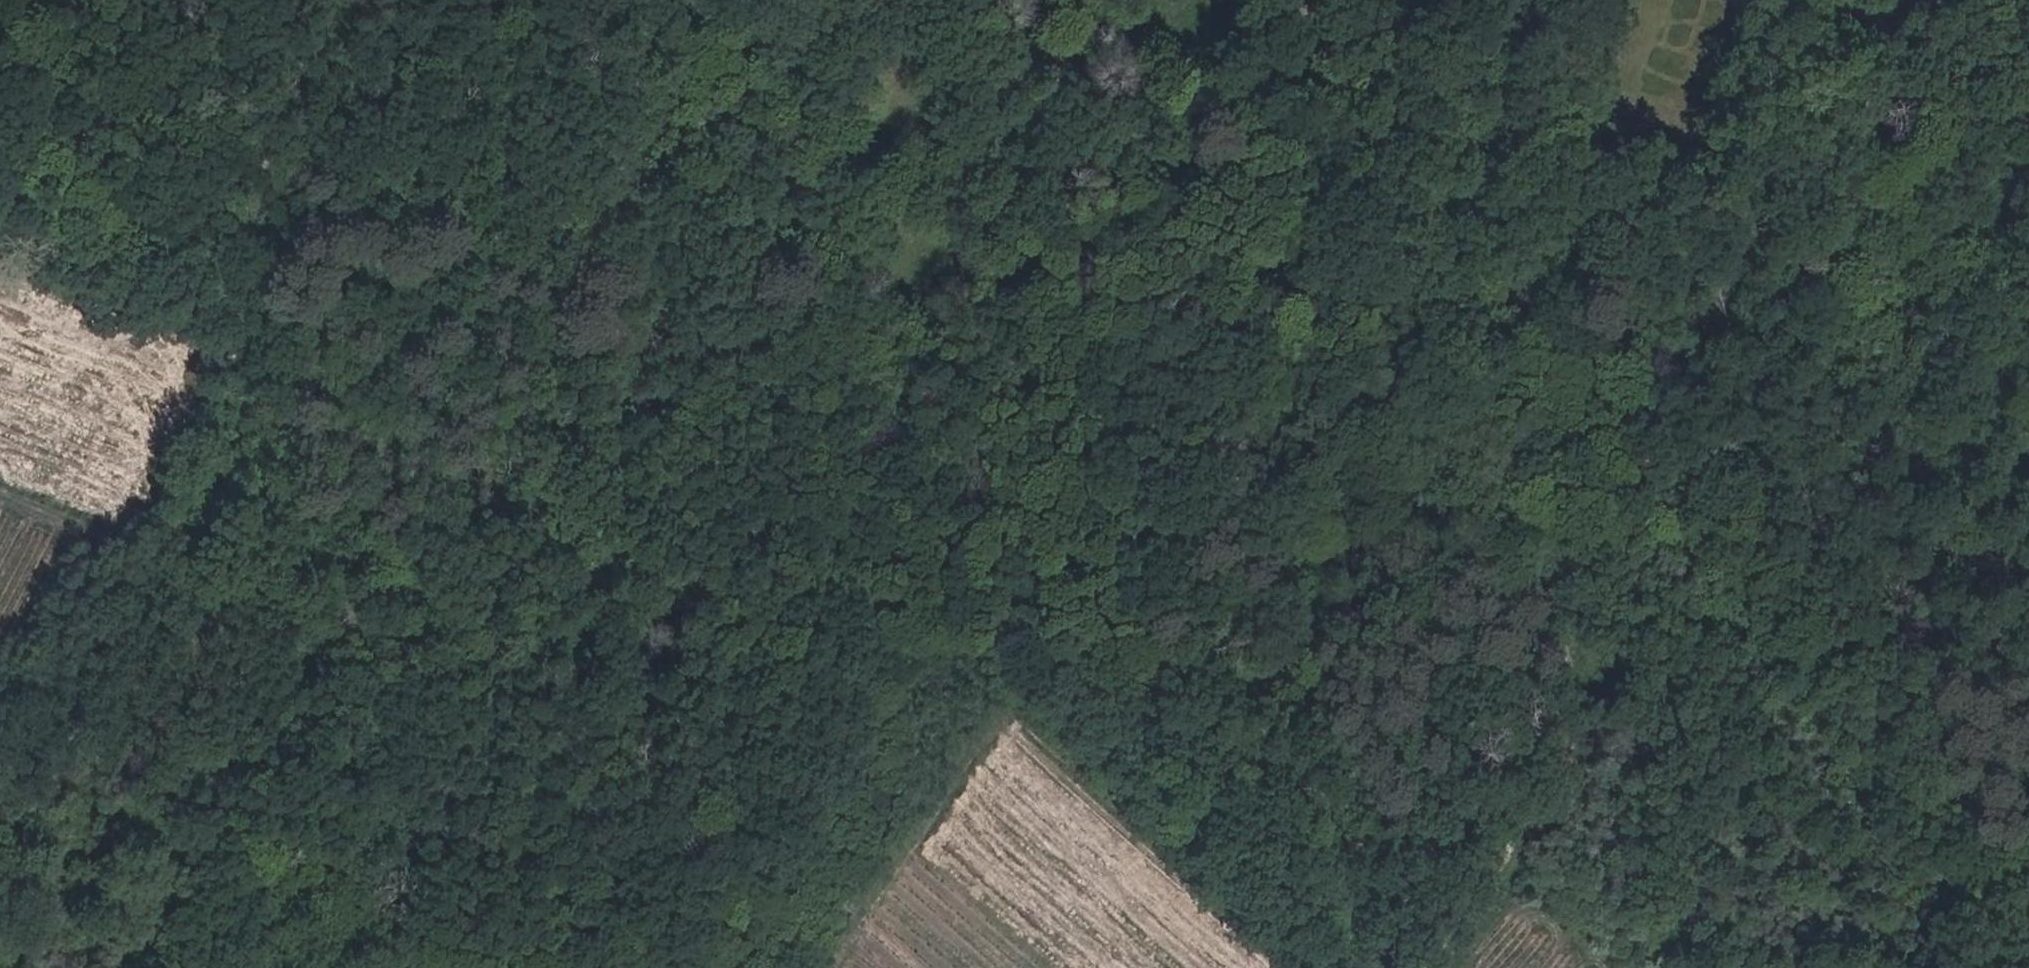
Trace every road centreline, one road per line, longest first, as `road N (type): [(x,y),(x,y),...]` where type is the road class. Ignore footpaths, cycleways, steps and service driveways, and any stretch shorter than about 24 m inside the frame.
road 1 (track): [(1316,0),(1564,616),(1568,698),(1555,765),(1495,902),(1441,967)]

